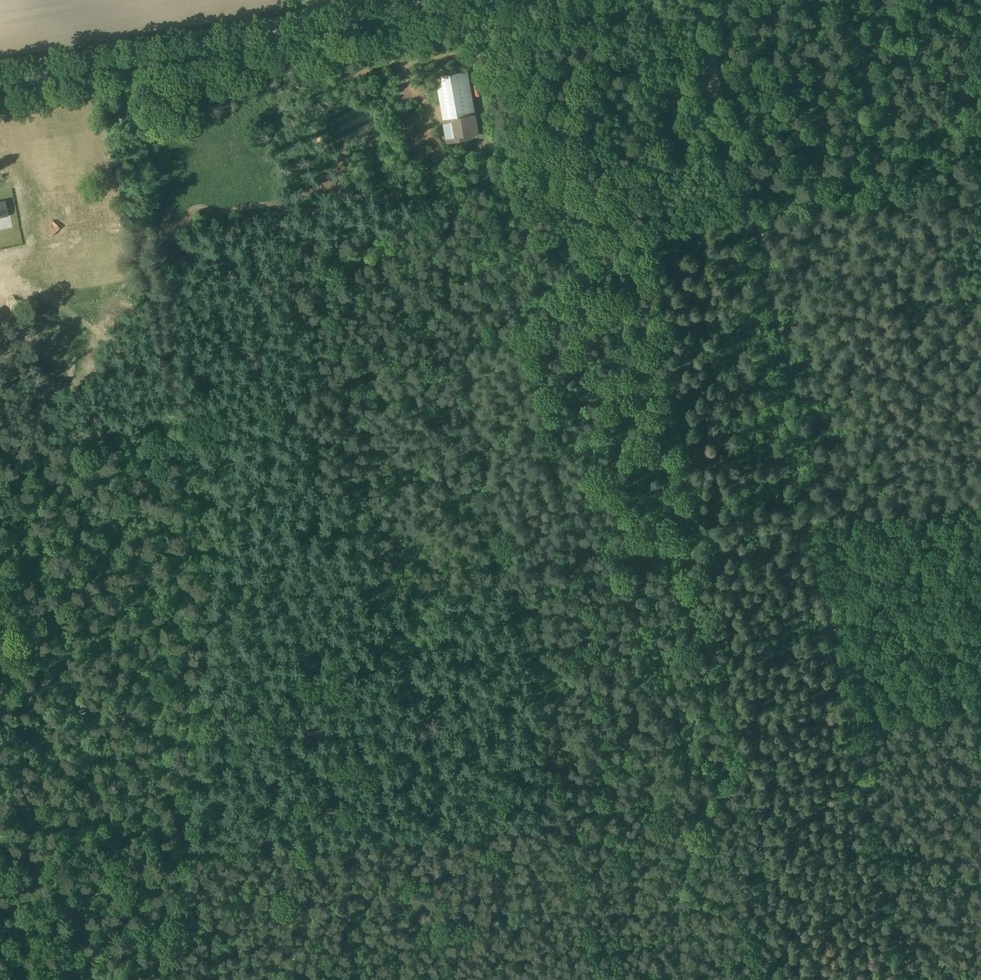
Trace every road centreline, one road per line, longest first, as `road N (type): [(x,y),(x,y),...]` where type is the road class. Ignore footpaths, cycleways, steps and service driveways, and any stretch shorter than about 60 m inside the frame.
road 1 (tertiary): [(0,85),(489,0)]
road 2 (track): [(861,767),(904,979)]

